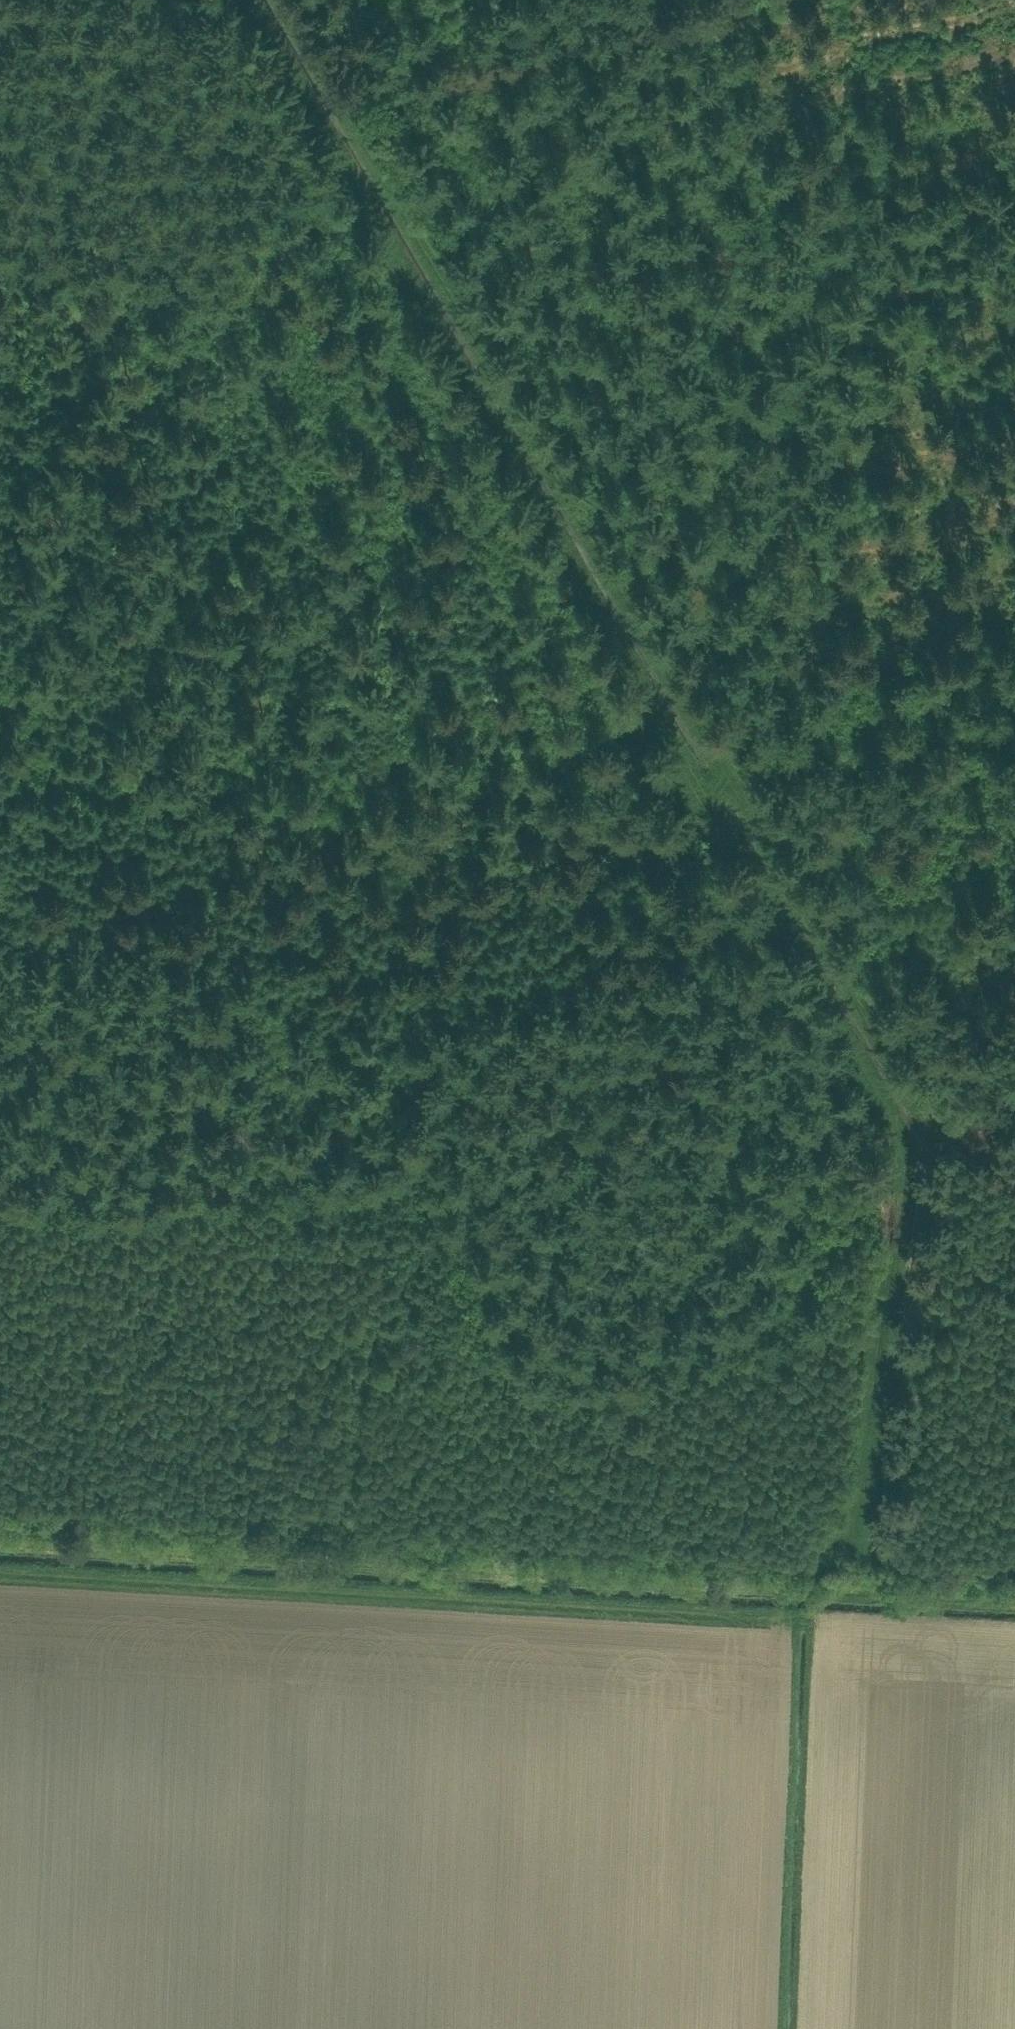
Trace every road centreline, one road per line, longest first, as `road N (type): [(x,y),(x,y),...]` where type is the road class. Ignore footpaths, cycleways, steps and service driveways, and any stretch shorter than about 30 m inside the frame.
road 1 (track): [(887,1112),(284,0)]
road 2 (track): [(1014,726),(373,804),(320,796),(0,696)]
road 3 (track): [(812,0),(350,126)]

